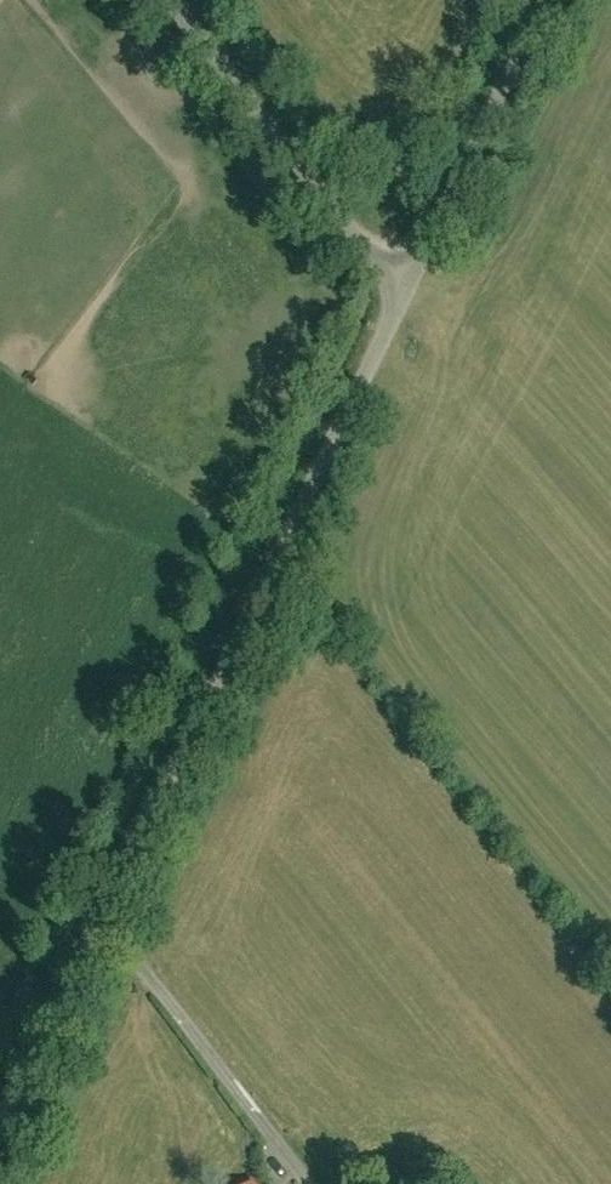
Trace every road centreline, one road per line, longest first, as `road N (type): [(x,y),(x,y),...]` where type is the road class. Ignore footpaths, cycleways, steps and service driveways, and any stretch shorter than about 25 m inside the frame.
road 1 (unclassified): [(65,978),(404,298)]
road 2 (unclassified): [(404,298),(172,0)]
road 3 (unclassified): [(404,298),(548,0)]
road 4 (track): [(0,1114),(65,978)]

